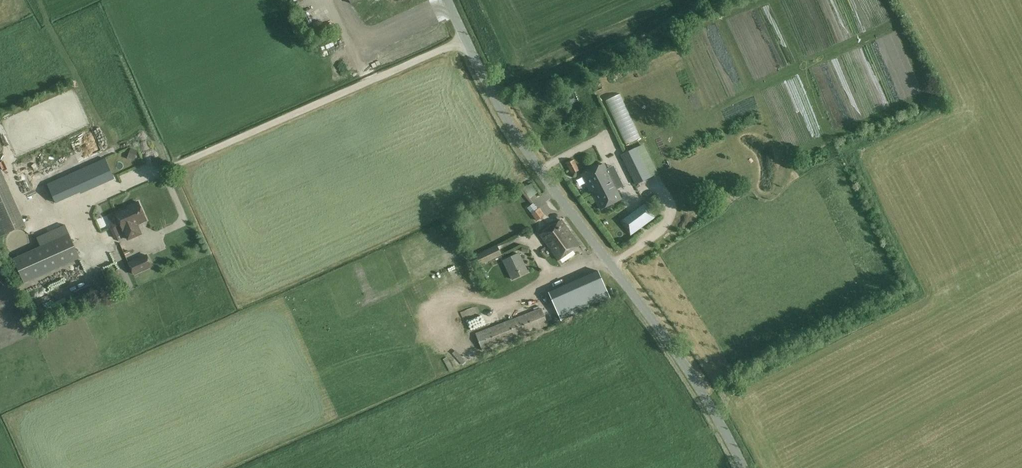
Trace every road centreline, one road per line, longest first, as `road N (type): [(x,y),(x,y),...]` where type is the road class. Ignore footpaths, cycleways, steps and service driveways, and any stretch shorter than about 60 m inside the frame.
road 1 (unclassified): [(742,467),(700,386),(505,122),(448,0)]

